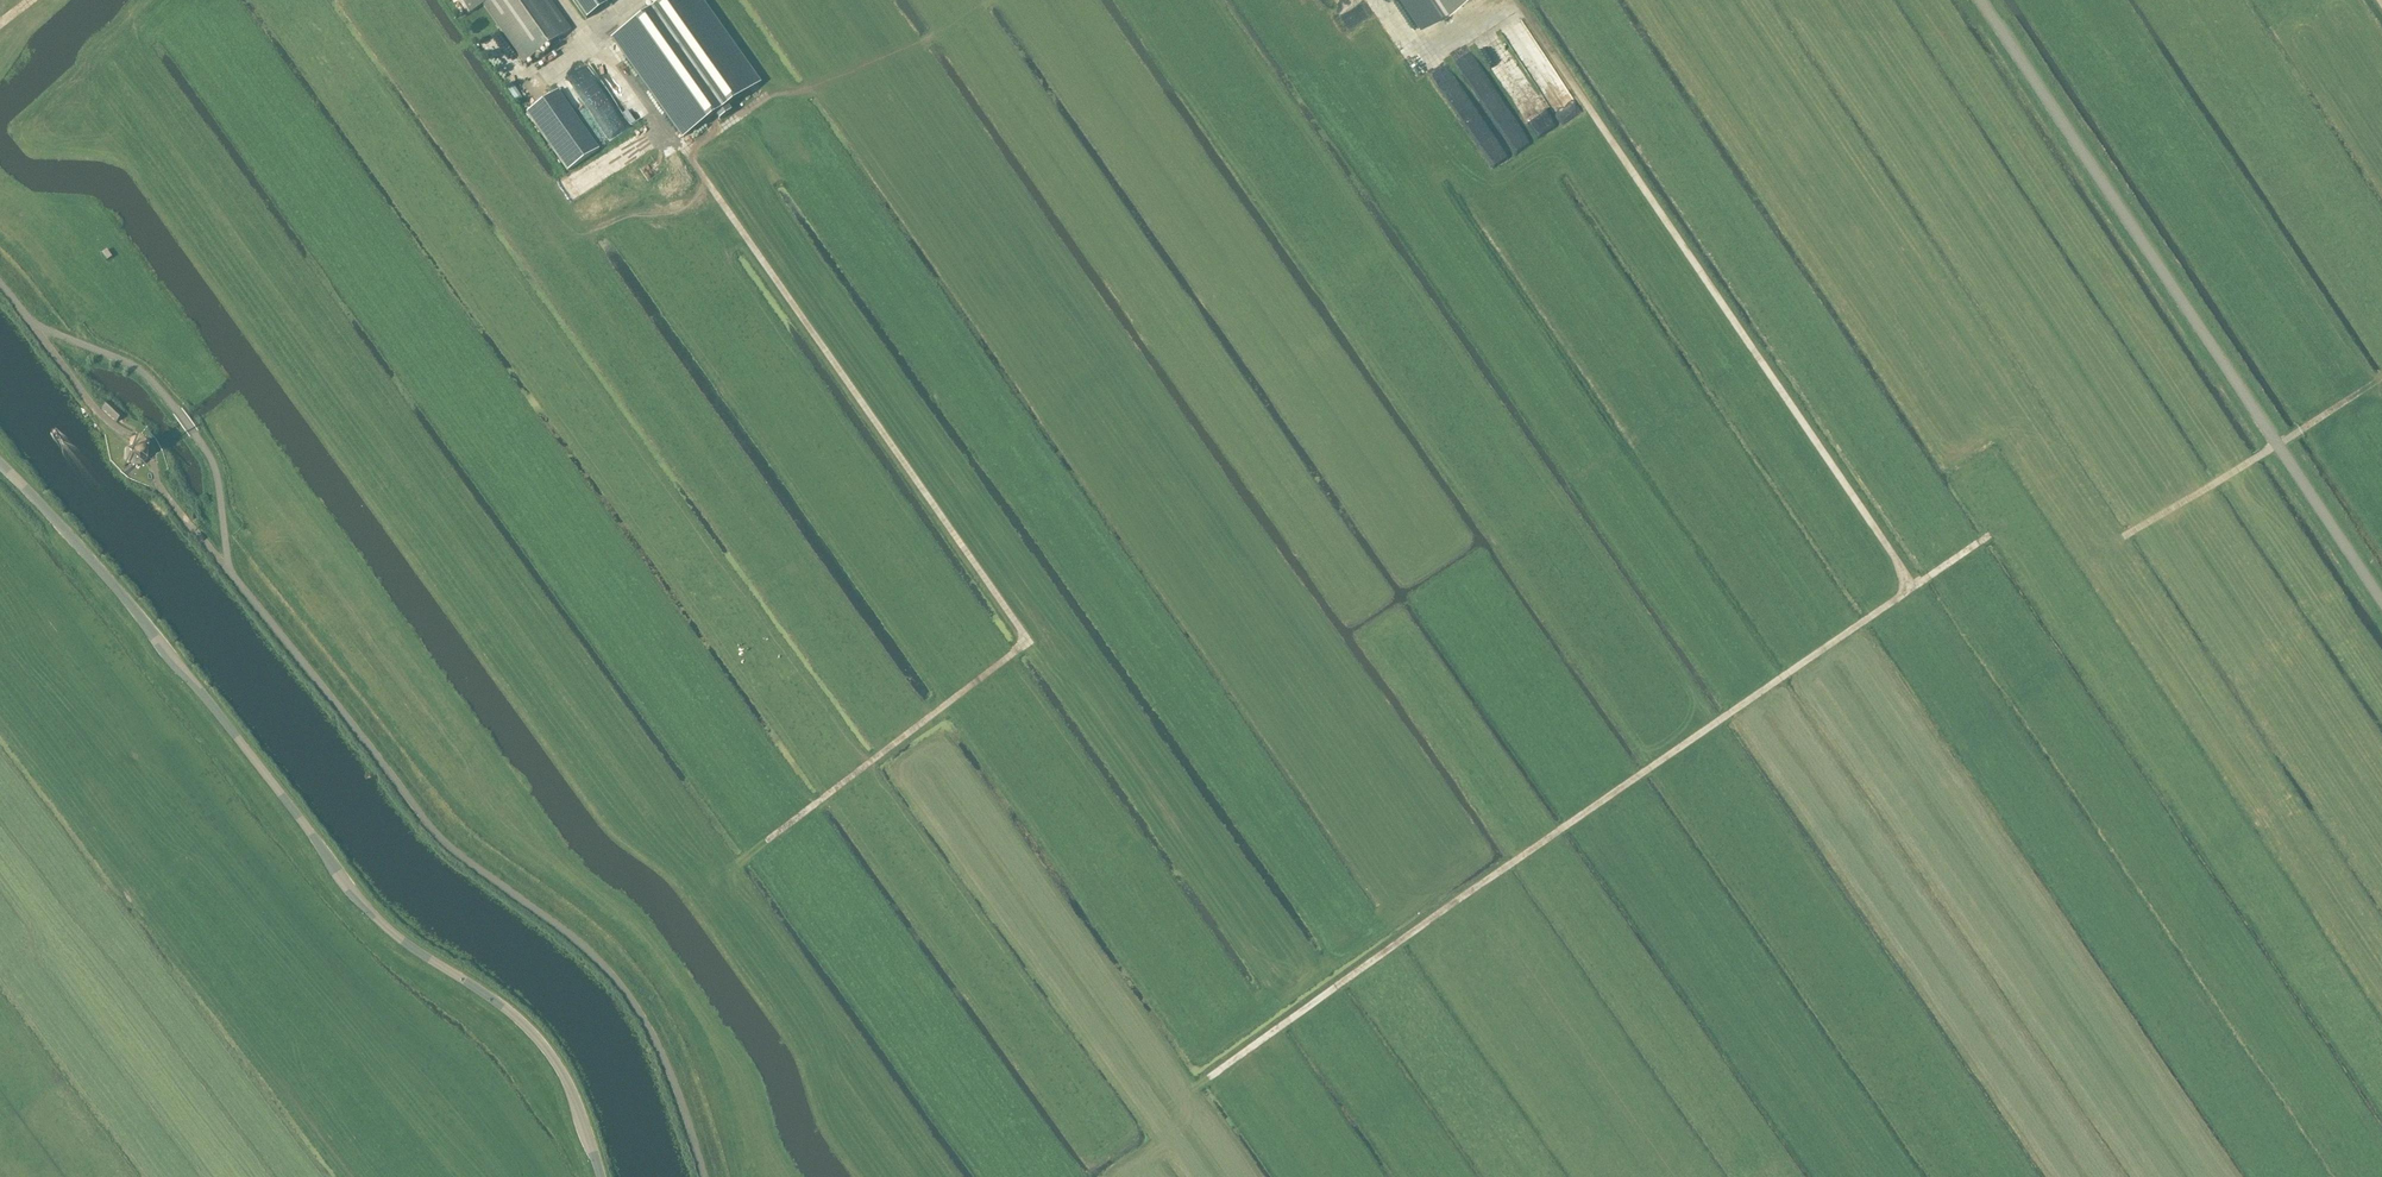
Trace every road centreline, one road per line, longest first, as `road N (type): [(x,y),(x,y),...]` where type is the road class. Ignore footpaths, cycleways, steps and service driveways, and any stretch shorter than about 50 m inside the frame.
road 1 (unclassified): [(704,1176),(669,1071),(616,979),(440,837),(229,571),(213,464),(177,412),(140,370),(33,323),(0,284)]
road 2 (track): [(671,149),(687,152),(1029,641),(740,861)]
road 3 (tertiary): [(601,1176),(565,1078),(533,1033),(362,904),(167,648),(0,464)]
road 4 (unclassified): [(2381,602),(1981,0)]
road 5 (track): [(2278,446),(2381,383)]

